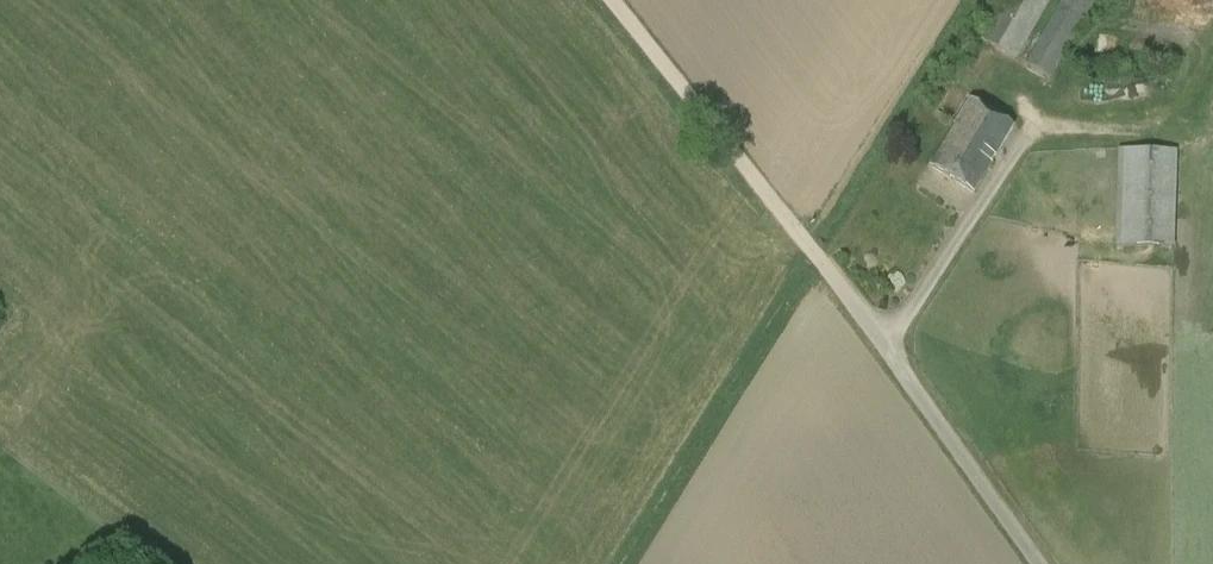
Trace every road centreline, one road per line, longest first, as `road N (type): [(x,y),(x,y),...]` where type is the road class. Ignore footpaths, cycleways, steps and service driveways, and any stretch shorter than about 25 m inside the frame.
road 1 (unclassified): [(1037,563),(813,254),(613,0)]

